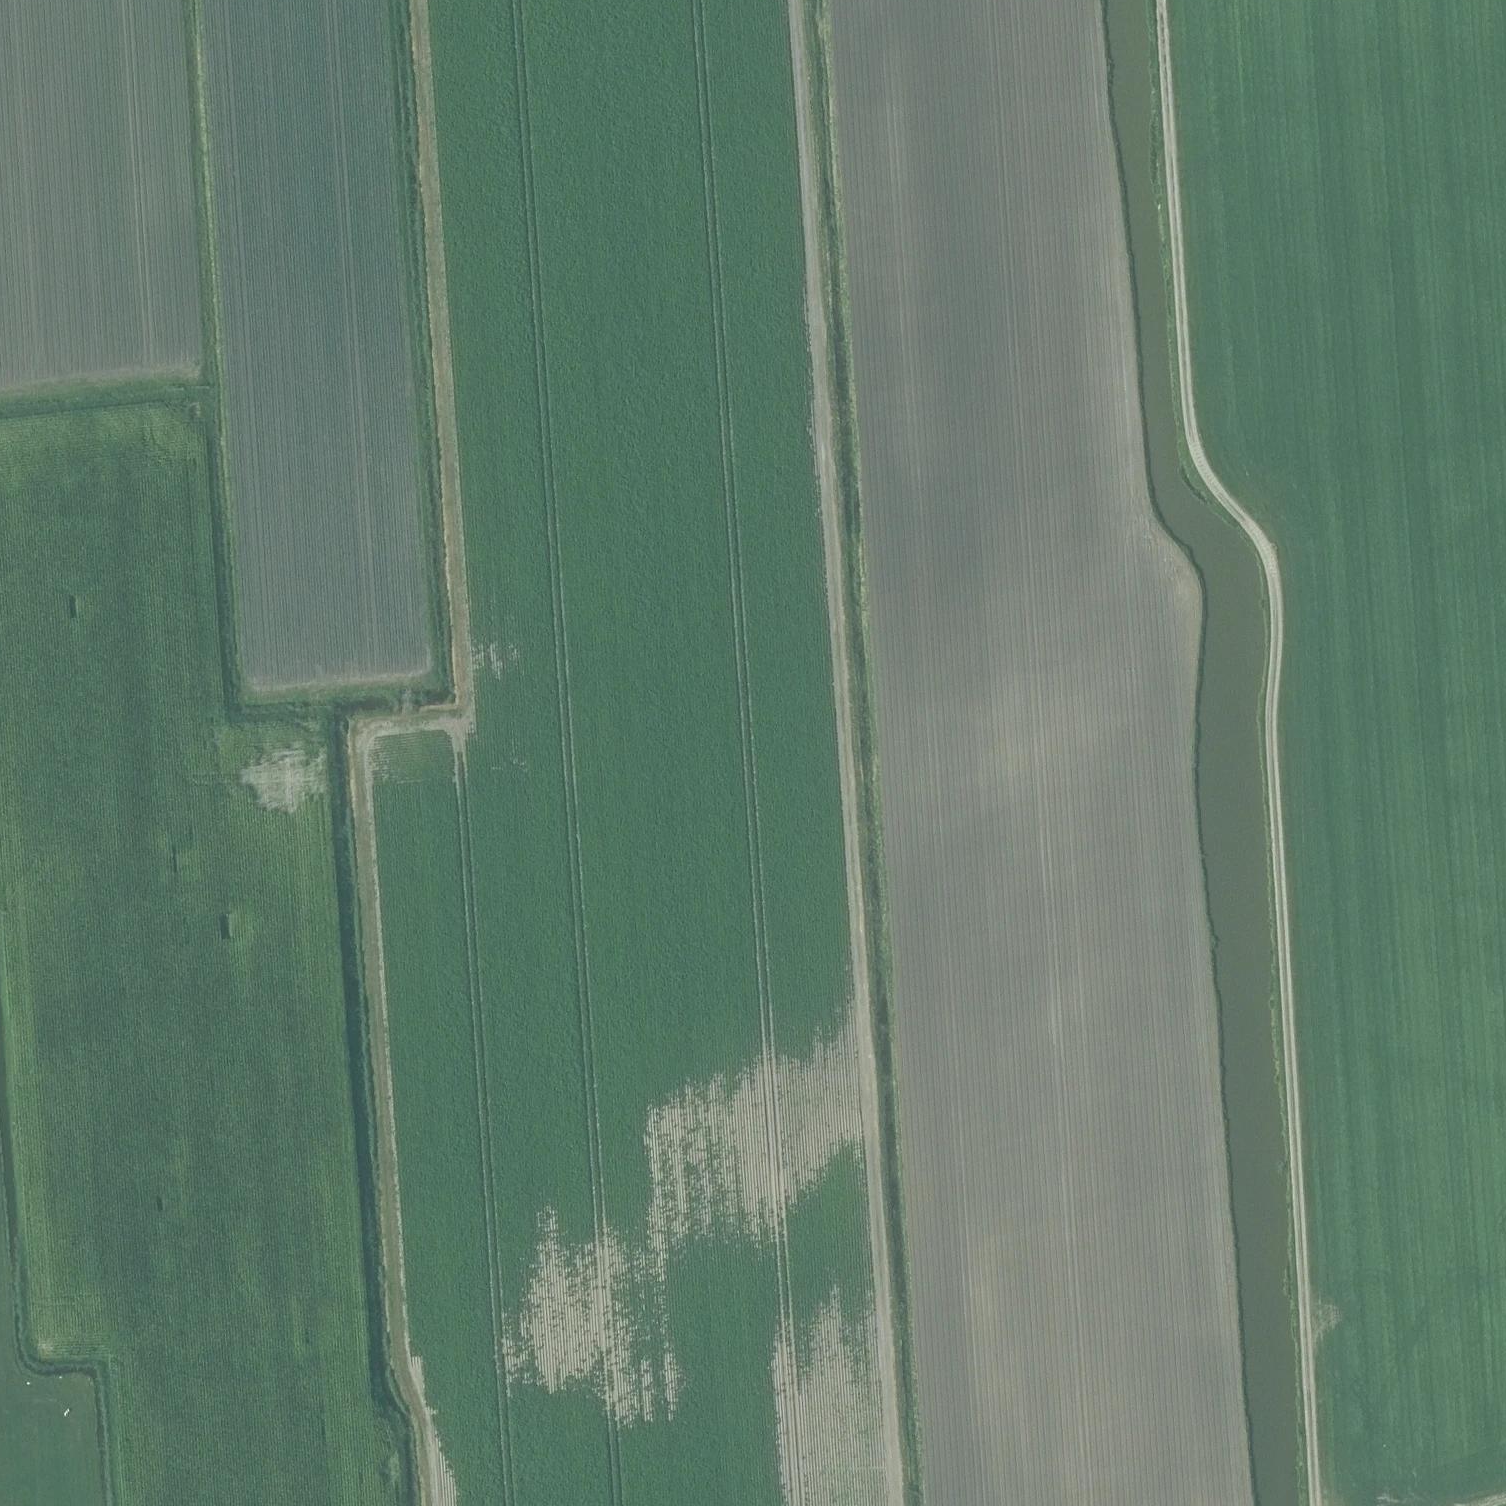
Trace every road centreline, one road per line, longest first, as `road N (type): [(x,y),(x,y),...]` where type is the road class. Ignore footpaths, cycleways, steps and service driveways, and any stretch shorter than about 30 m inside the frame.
road 1 (track): [(1313,1505),(1266,729),(1269,561),(1250,527),(1209,486),(1188,434),(1157,0)]

